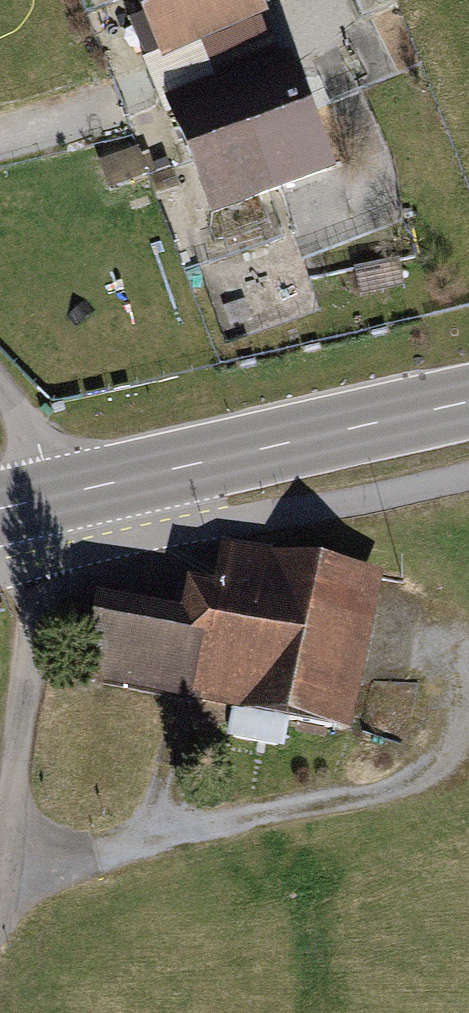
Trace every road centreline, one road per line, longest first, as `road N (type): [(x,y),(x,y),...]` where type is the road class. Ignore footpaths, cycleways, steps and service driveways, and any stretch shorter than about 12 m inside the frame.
road 1 (track): [(0,874),(418,771),(451,738),(456,669),(430,636),(380,624)]
road 2 (secondary): [(56,496),(468,402)]
road 3 (unclassified): [(56,496),(0,829)]
road 4 (residential): [(0,384),(39,446),(56,496)]

